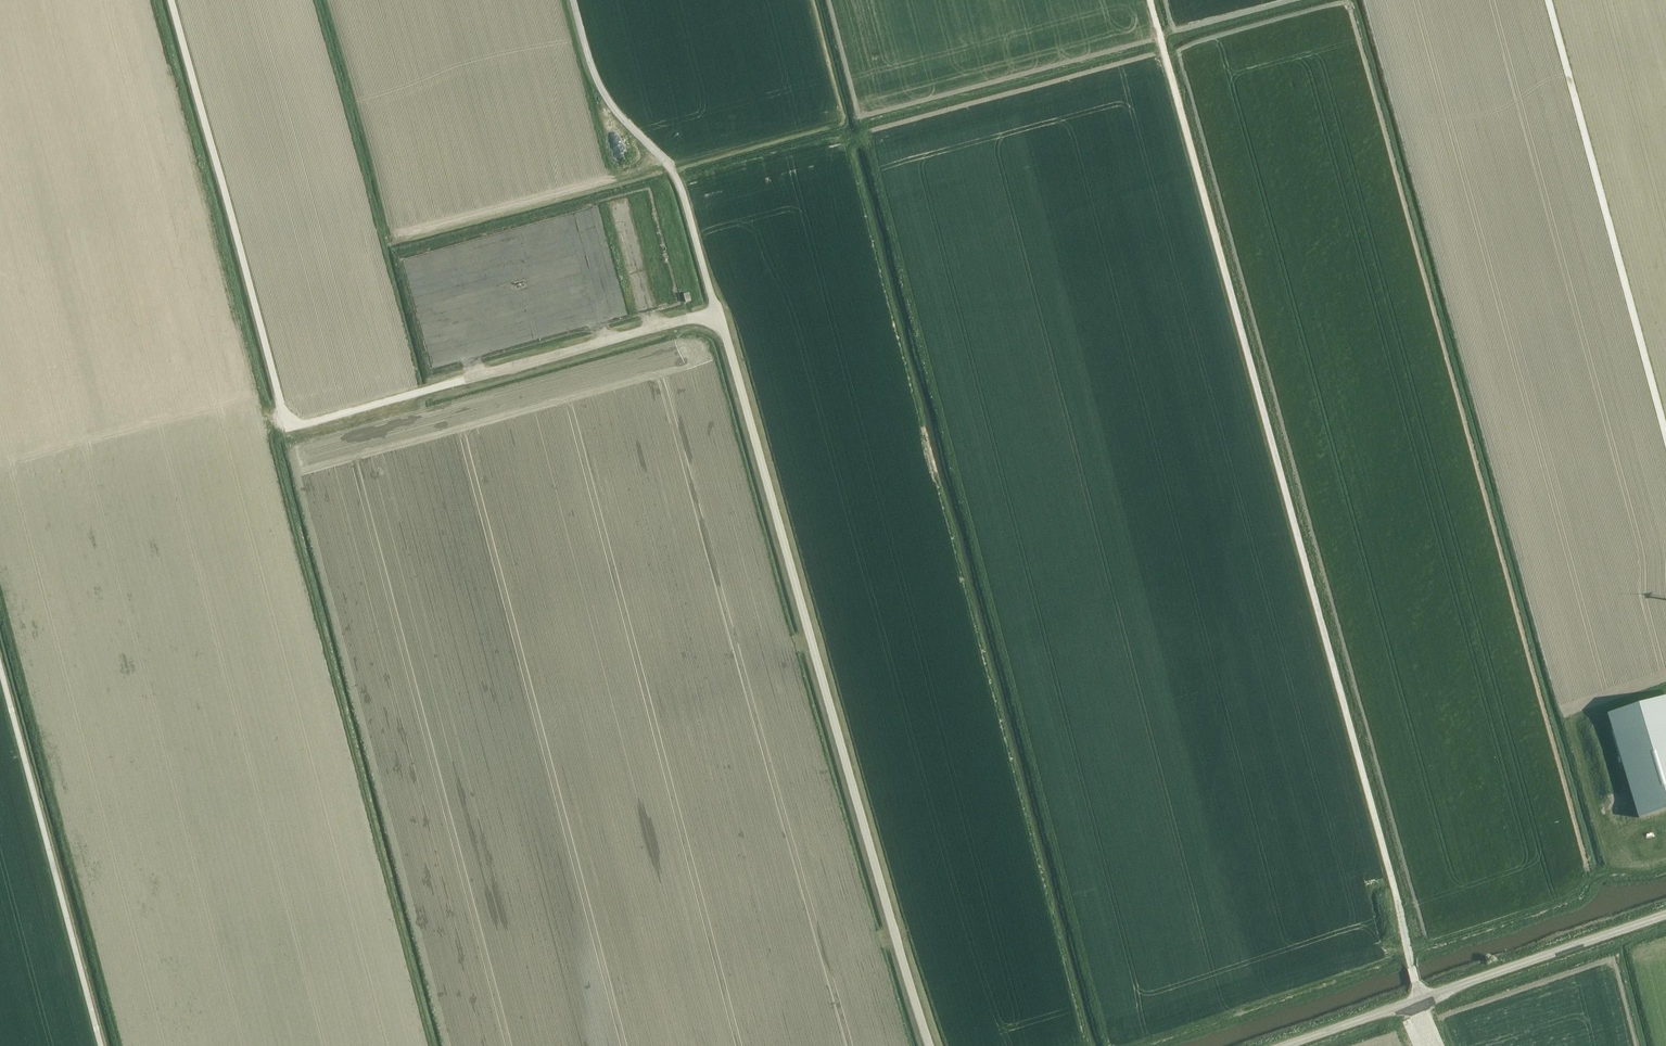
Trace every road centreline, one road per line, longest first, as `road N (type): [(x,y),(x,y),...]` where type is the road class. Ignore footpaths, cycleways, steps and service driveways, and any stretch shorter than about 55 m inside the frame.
road 1 (unclassified): [(932,1045),(682,195),(600,87),(574,0)]
road 2 (unclassified): [(1275,1045),(1665,913)]
road 3 (unclassified): [(101,1045),(0,667)]

